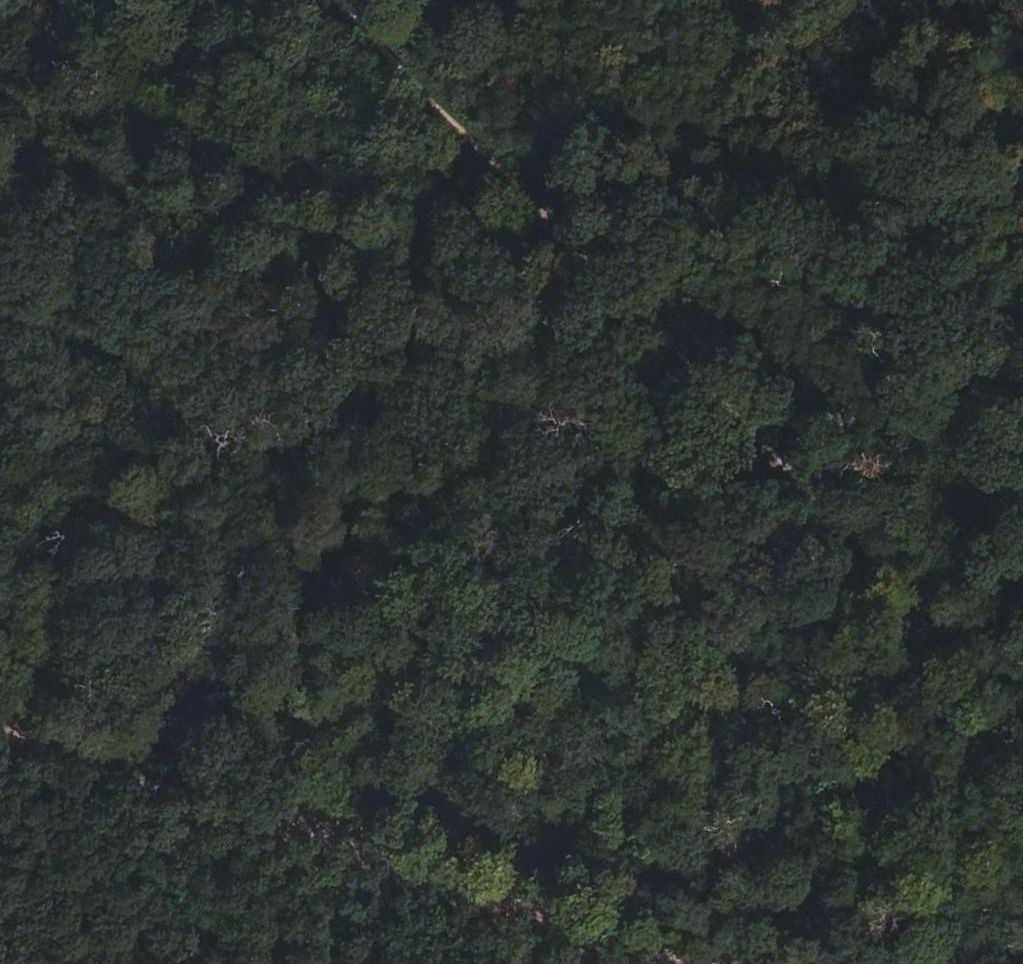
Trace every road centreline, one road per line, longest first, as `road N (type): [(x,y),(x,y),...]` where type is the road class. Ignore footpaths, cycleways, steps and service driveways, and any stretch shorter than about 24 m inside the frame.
road 1 (track): [(475,147),(1022,693)]
road 2 (track): [(0,726),(696,963)]
road 3 (track): [(222,801),(475,147)]
road 4 (track): [(0,910),(222,801)]
road 5 (track): [(475,147),(519,0)]

